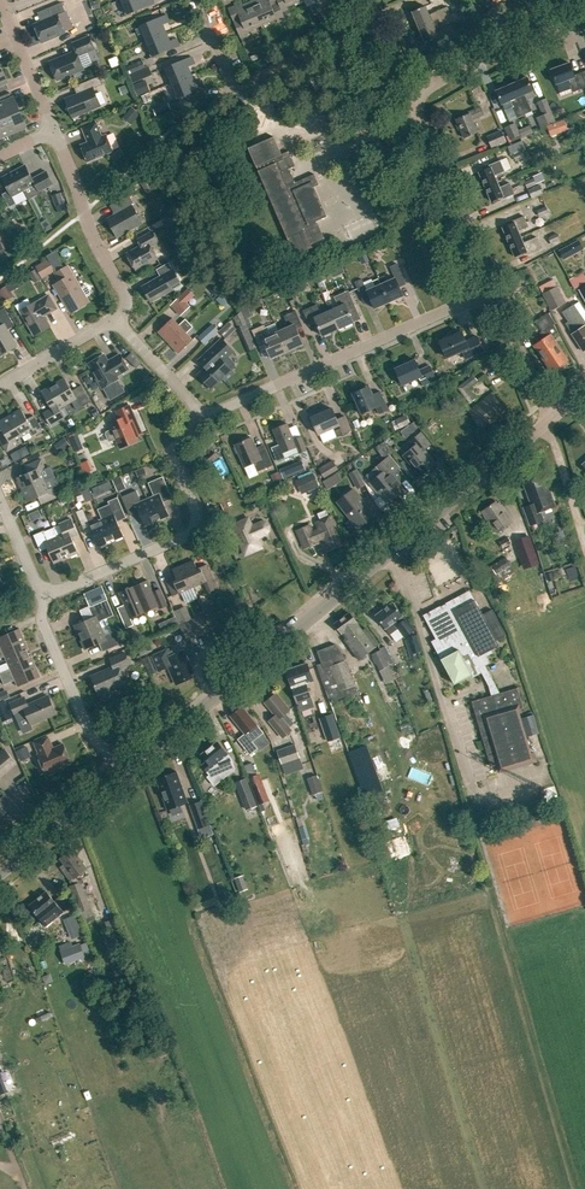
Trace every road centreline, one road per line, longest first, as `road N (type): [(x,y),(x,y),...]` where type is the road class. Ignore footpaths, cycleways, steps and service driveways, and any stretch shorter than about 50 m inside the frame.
road 1 (tertiary): [(121,773),(553,415)]
road 2 (residential): [(207,416),(494,289)]
road 3 (residential): [(44,597),(194,527),(175,452),(207,416)]
road 4 (residential): [(494,289),(409,94)]
road 5 (residential): [(114,319),(128,302),(54,130)]
road 6 (residential): [(121,773),(90,730),(42,619),(44,597)]
road 7 (residential): [(409,94),(497,50),(584,21)]
road 8 (residential): [(235,90),(373,10)]
road 9 (tertiary): [(0,870),(121,773)]
road 10 (residential): [(54,130),(1,0)]
road 11 (residential): [(553,415),(494,289)]
road 12 (residential): [(114,319),(207,416)]
road 13 (residential): [(0,385),(114,319)]
road 14 (track): [(544,422),(584,546)]

